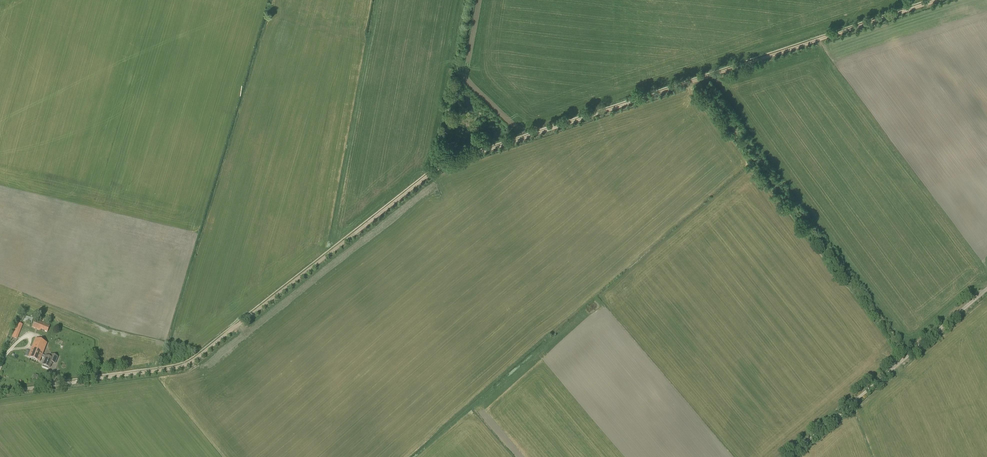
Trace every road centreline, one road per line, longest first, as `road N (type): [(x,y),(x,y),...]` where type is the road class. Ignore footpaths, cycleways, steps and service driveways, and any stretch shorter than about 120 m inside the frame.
road 1 (track): [(61,384),(191,362),(447,164),(937,0)]
road 2 (track): [(790,456),(986,290)]

